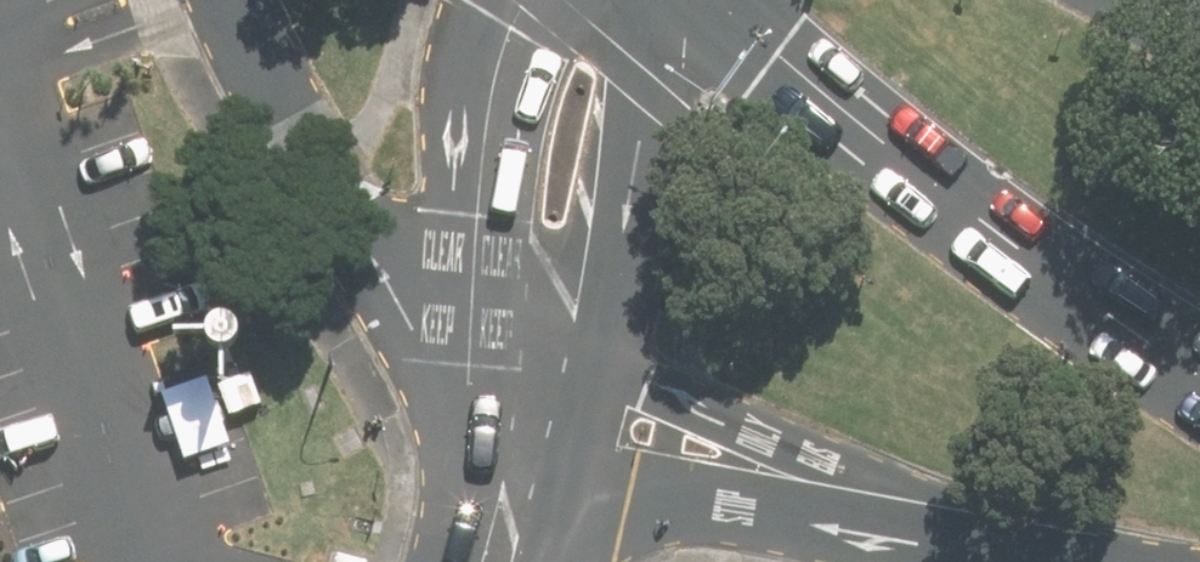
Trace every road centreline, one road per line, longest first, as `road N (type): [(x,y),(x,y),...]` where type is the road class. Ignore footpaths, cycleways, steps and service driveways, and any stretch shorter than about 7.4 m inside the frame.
road 1 (primary): [(1199,357),(726,0)]
road 2 (primary): [(1041,561),(627,486),(505,445)]
road 3 (primary): [(505,445),(412,338),(336,232),(229,0)]
road 4 (unclassified): [(650,0),(646,92),(585,344),(505,445)]
road 5 (unclassified): [(505,445),(485,200),(491,120),(527,0)]

